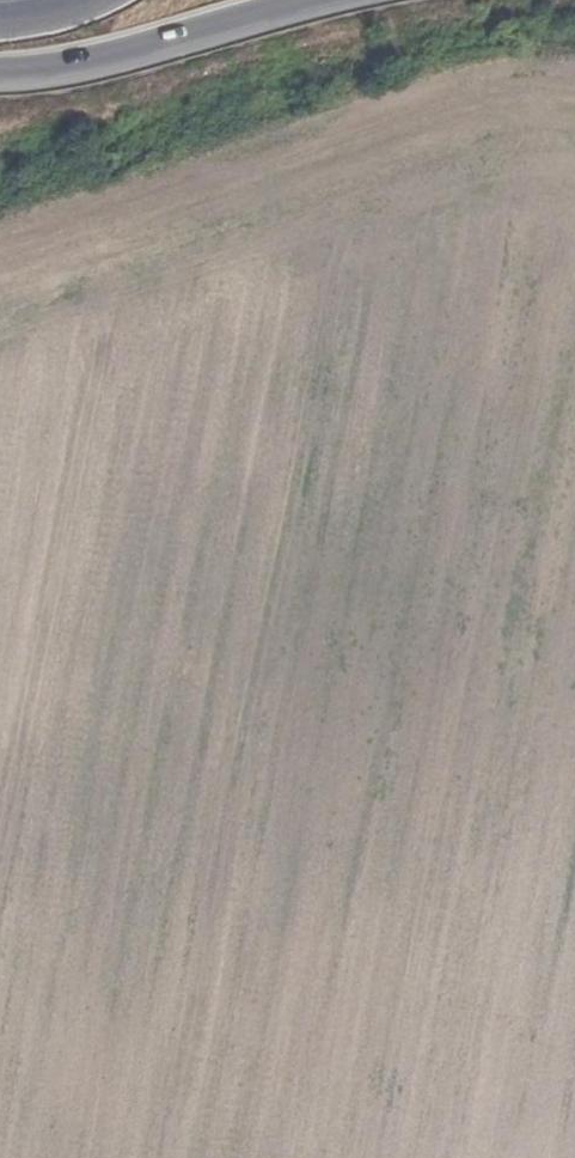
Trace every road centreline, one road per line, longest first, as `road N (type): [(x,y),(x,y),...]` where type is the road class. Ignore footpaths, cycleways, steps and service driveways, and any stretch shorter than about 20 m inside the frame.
road 1 (motorway): [(0,70),(91,58),(321,0)]

